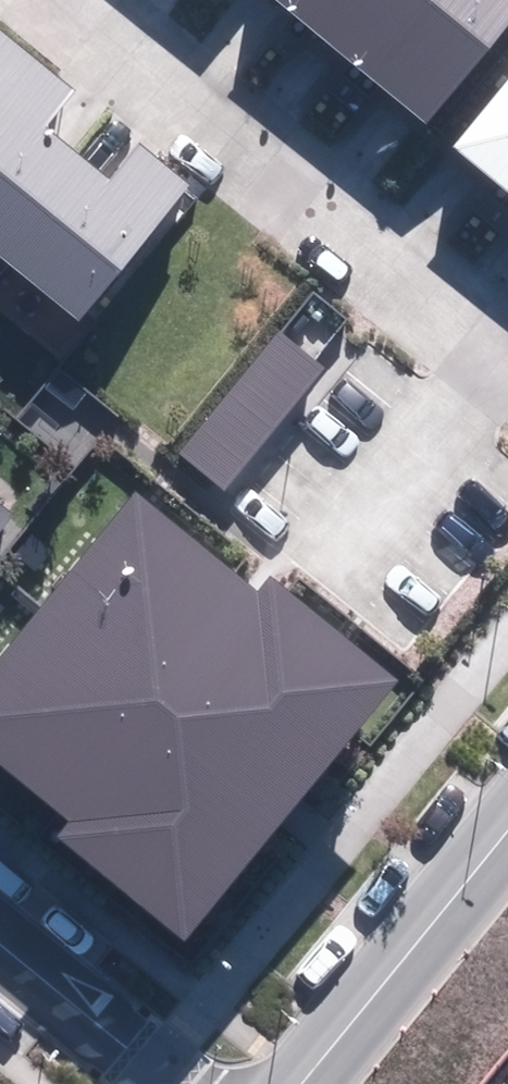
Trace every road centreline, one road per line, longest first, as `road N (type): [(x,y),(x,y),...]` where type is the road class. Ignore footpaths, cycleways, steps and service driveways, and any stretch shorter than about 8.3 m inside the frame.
road 1 (residential): [(64,0),(507,367)]
road 2 (tertiary): [(507,824),(296,1083)]
road 3 (residential): [(0,938),(180,1083)]

